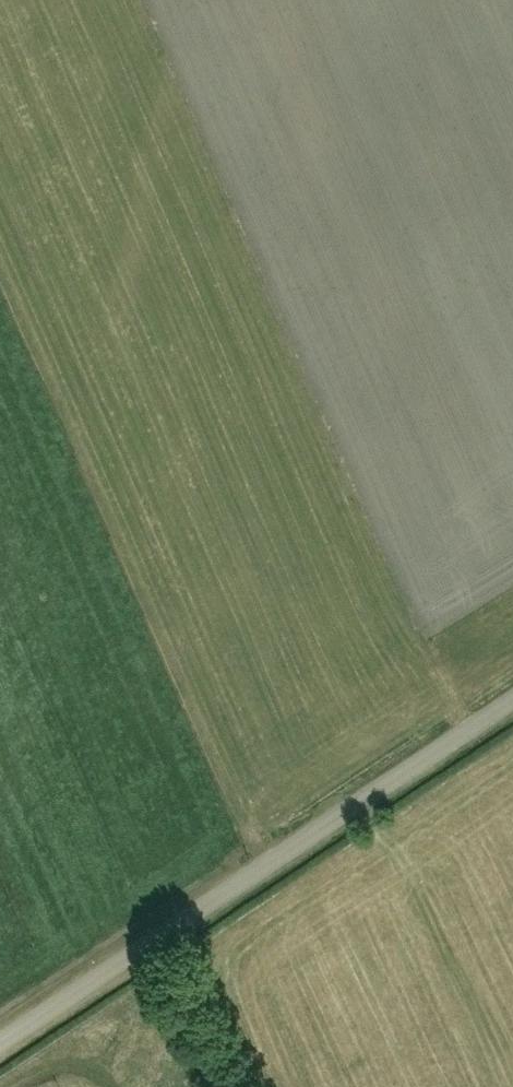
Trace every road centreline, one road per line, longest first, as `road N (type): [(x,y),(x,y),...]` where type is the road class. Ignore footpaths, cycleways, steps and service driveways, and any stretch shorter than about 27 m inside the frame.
road 1 (unclassified): [(0,1037),(512,699)]

